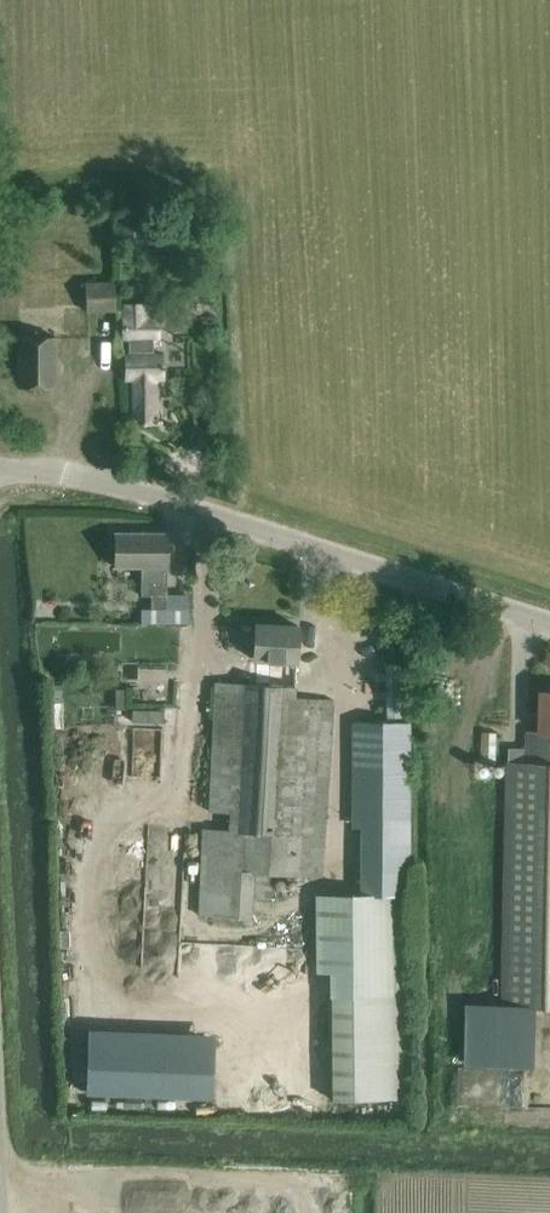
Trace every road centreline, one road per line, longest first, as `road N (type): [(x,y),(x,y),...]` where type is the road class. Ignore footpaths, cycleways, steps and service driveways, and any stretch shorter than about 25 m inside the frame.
road 1 (unclassified): [(549,620),(92,478),(0,466)]

